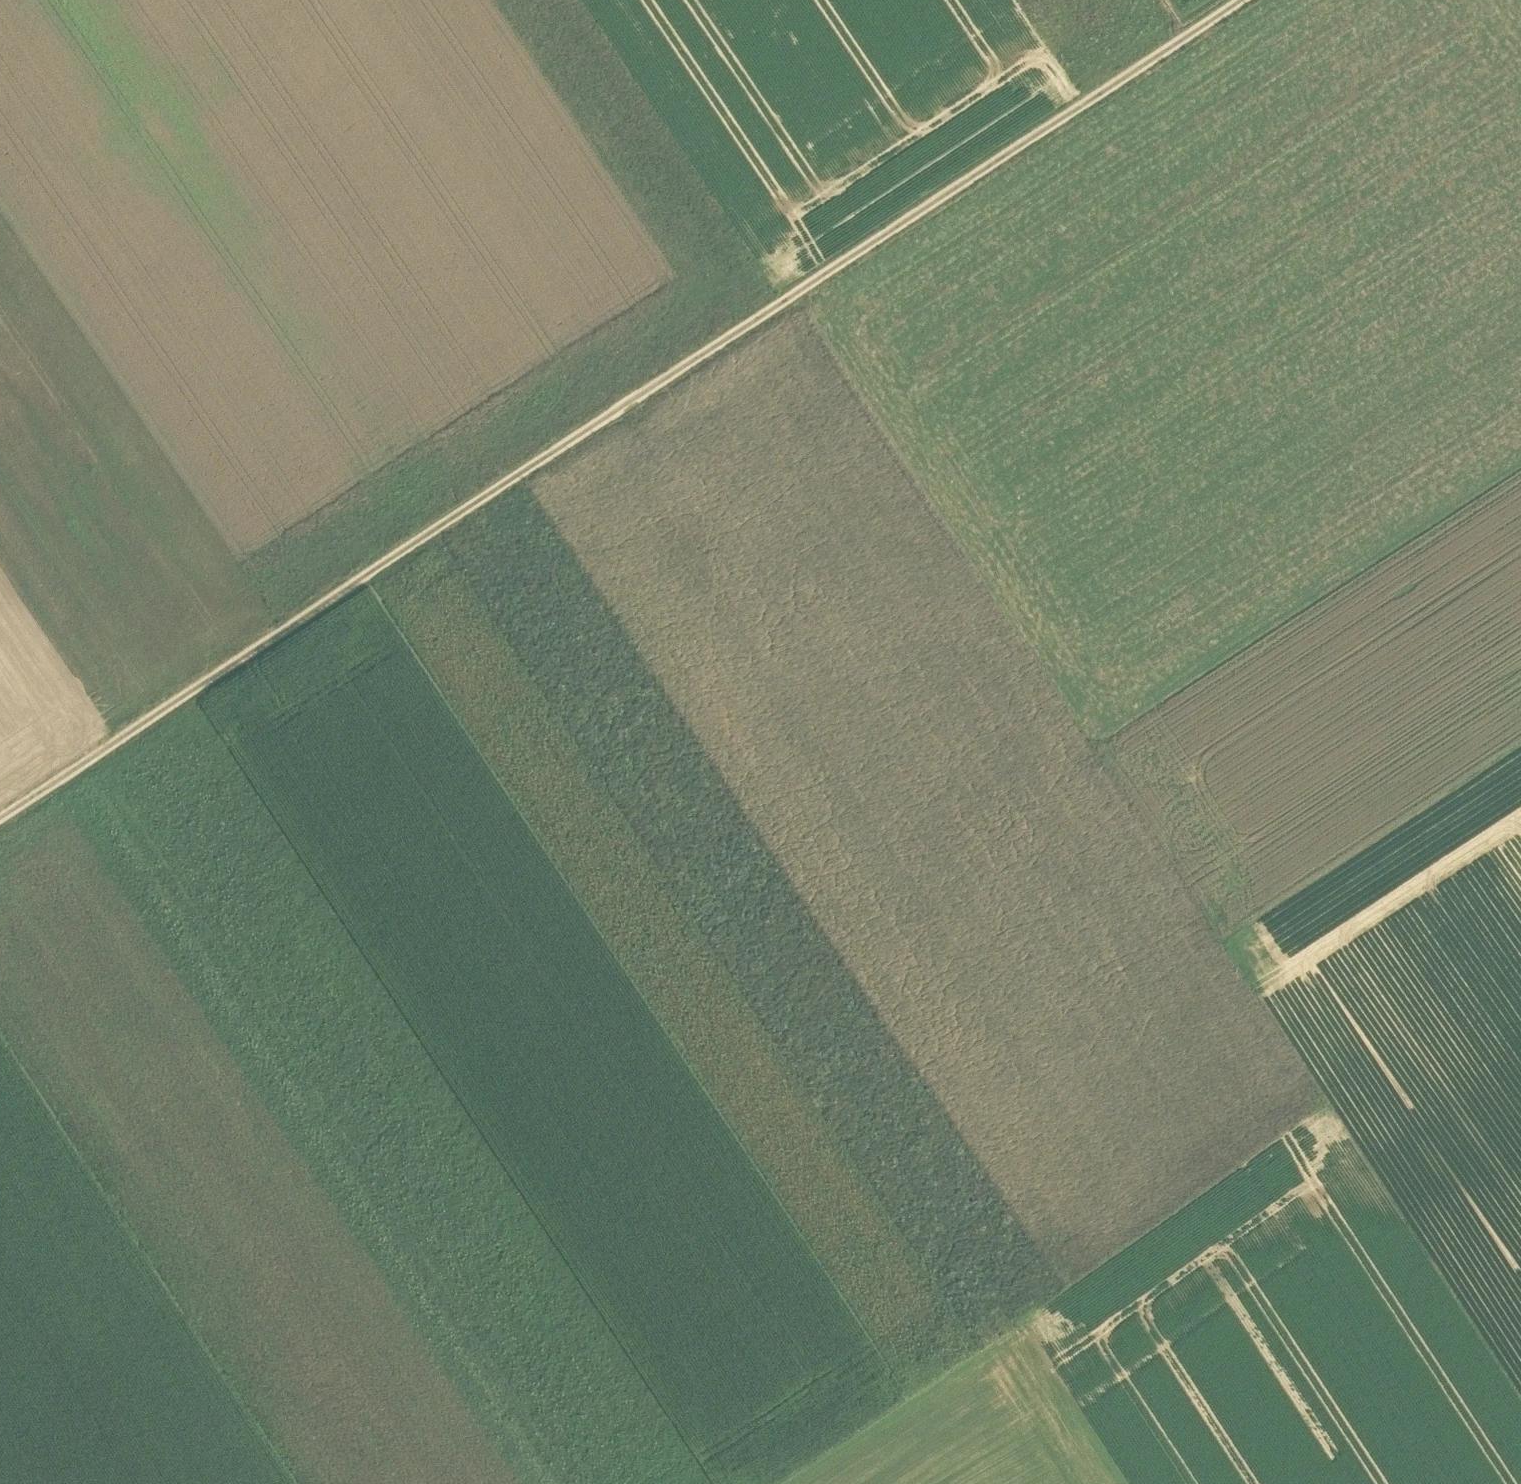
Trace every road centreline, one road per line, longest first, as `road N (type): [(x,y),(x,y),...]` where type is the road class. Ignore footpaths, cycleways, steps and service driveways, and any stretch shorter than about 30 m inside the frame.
road 1 (track): [(0,817),(1237,0)]

